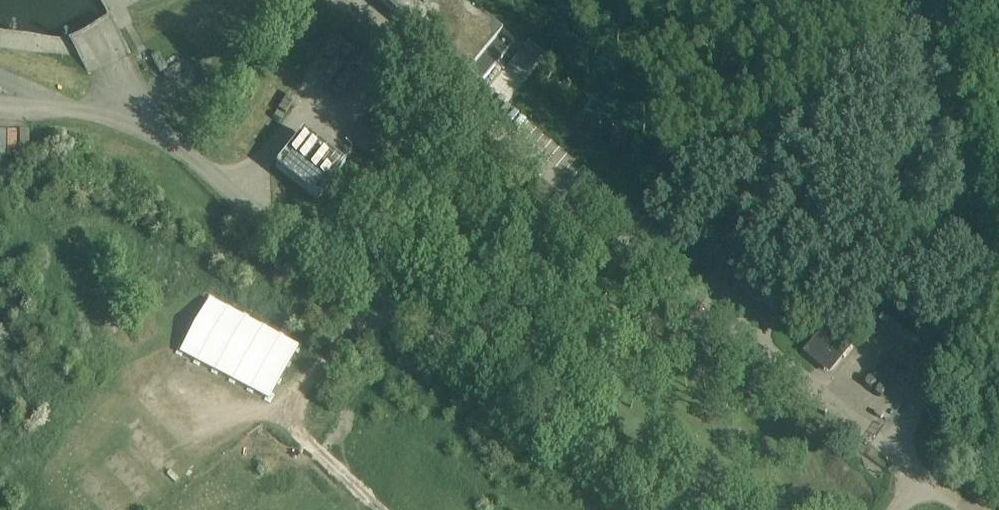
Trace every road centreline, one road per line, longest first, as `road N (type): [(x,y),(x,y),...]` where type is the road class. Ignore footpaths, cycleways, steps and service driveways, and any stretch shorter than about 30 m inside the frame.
road 1 (track): [(983,274),(990,230),(956,124),(944,0)]

